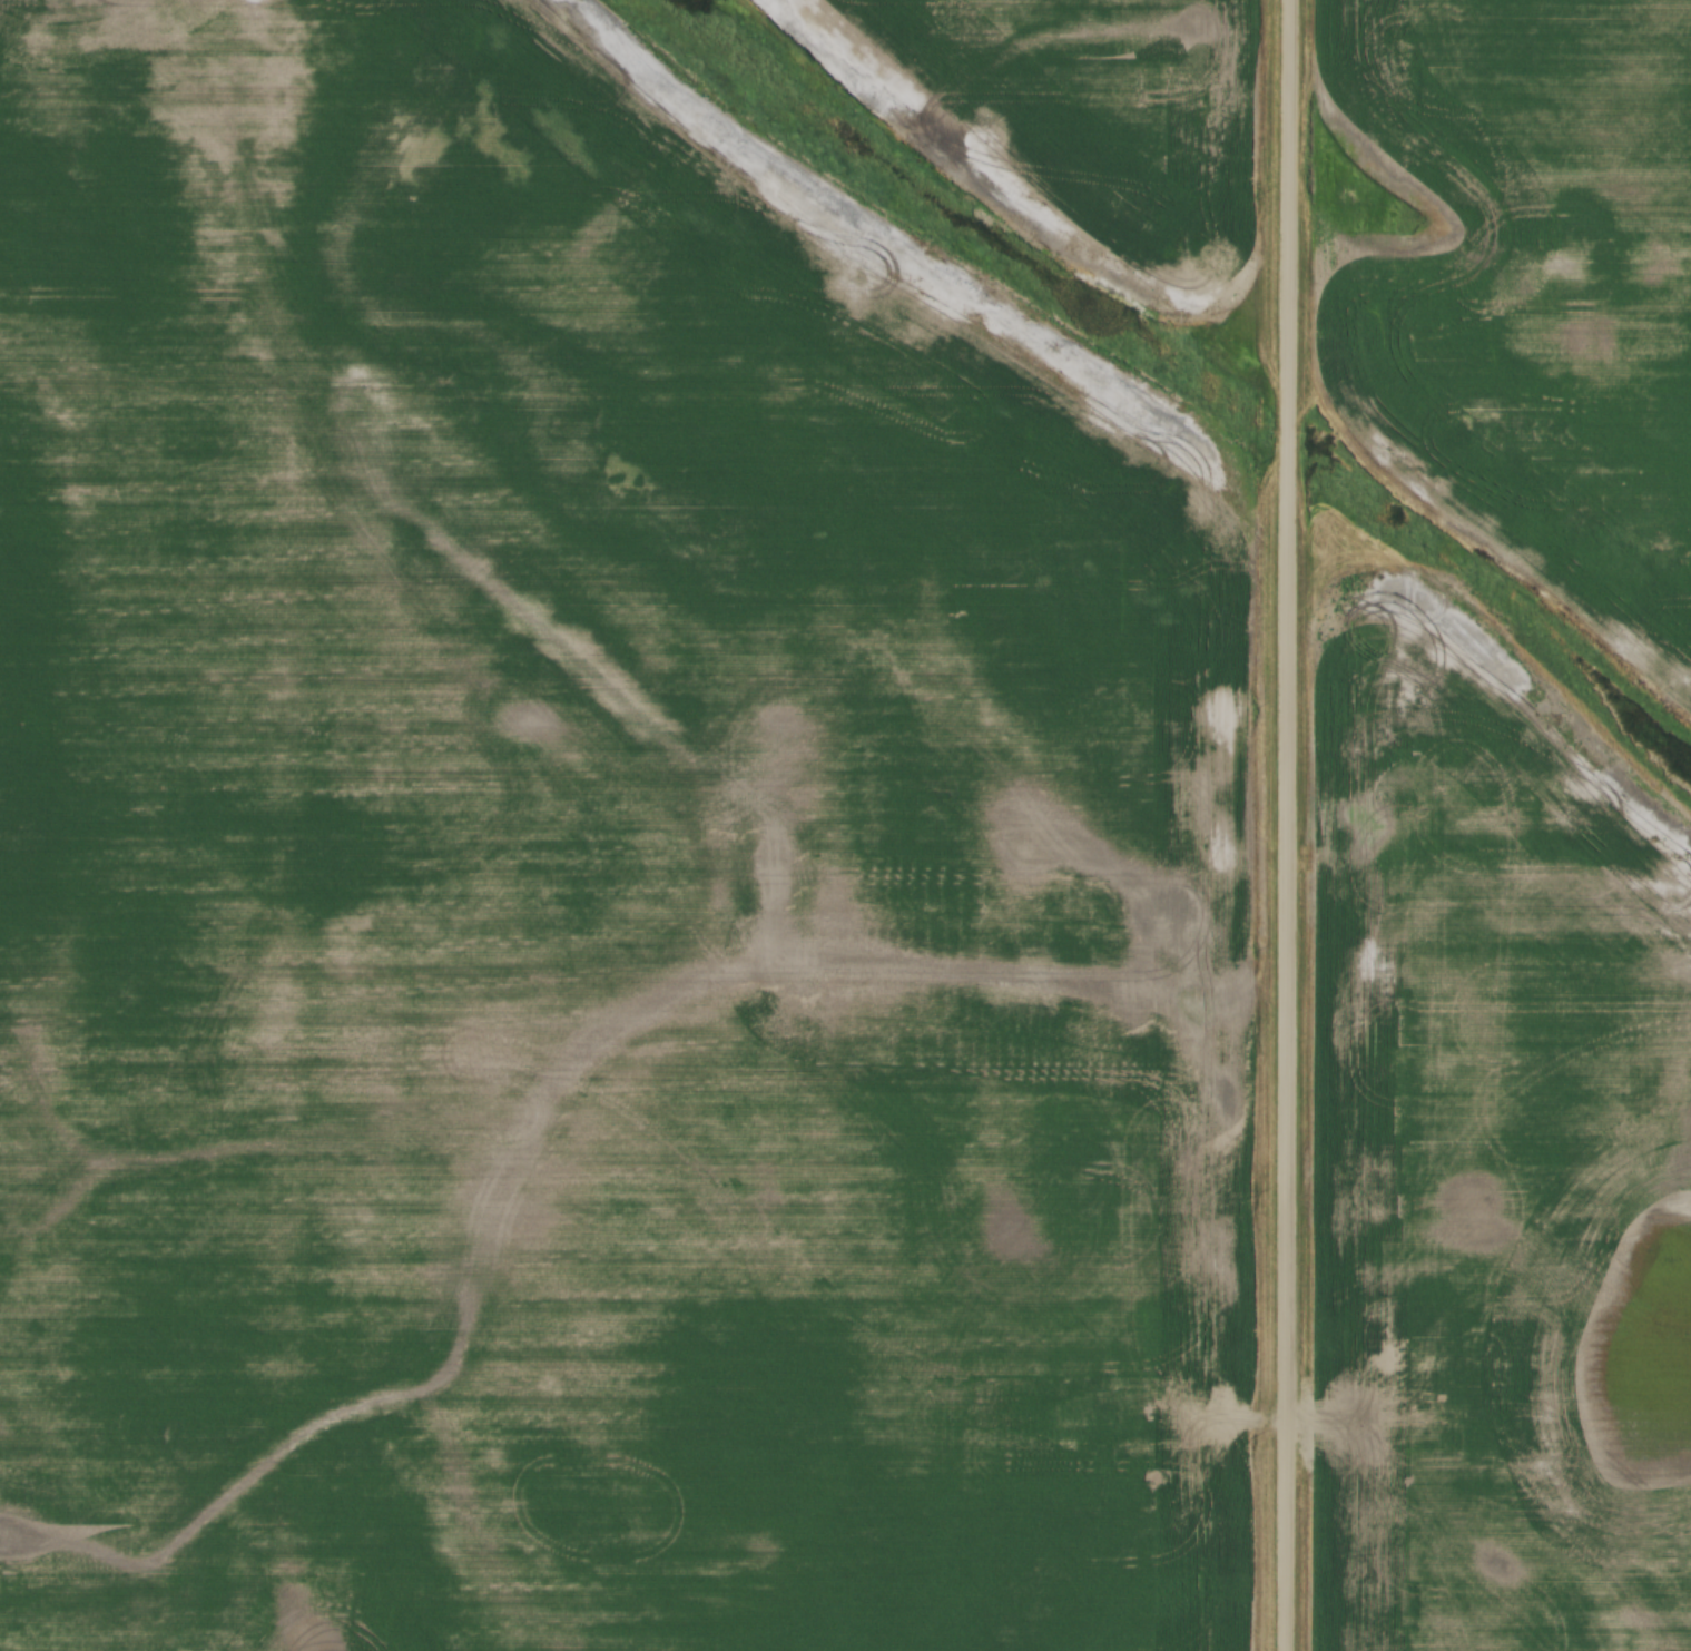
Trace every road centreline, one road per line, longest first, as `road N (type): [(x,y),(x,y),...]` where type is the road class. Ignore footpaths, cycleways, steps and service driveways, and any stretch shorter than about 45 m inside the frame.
road 1 (residential): [(1285,1650),(1291,0)]

